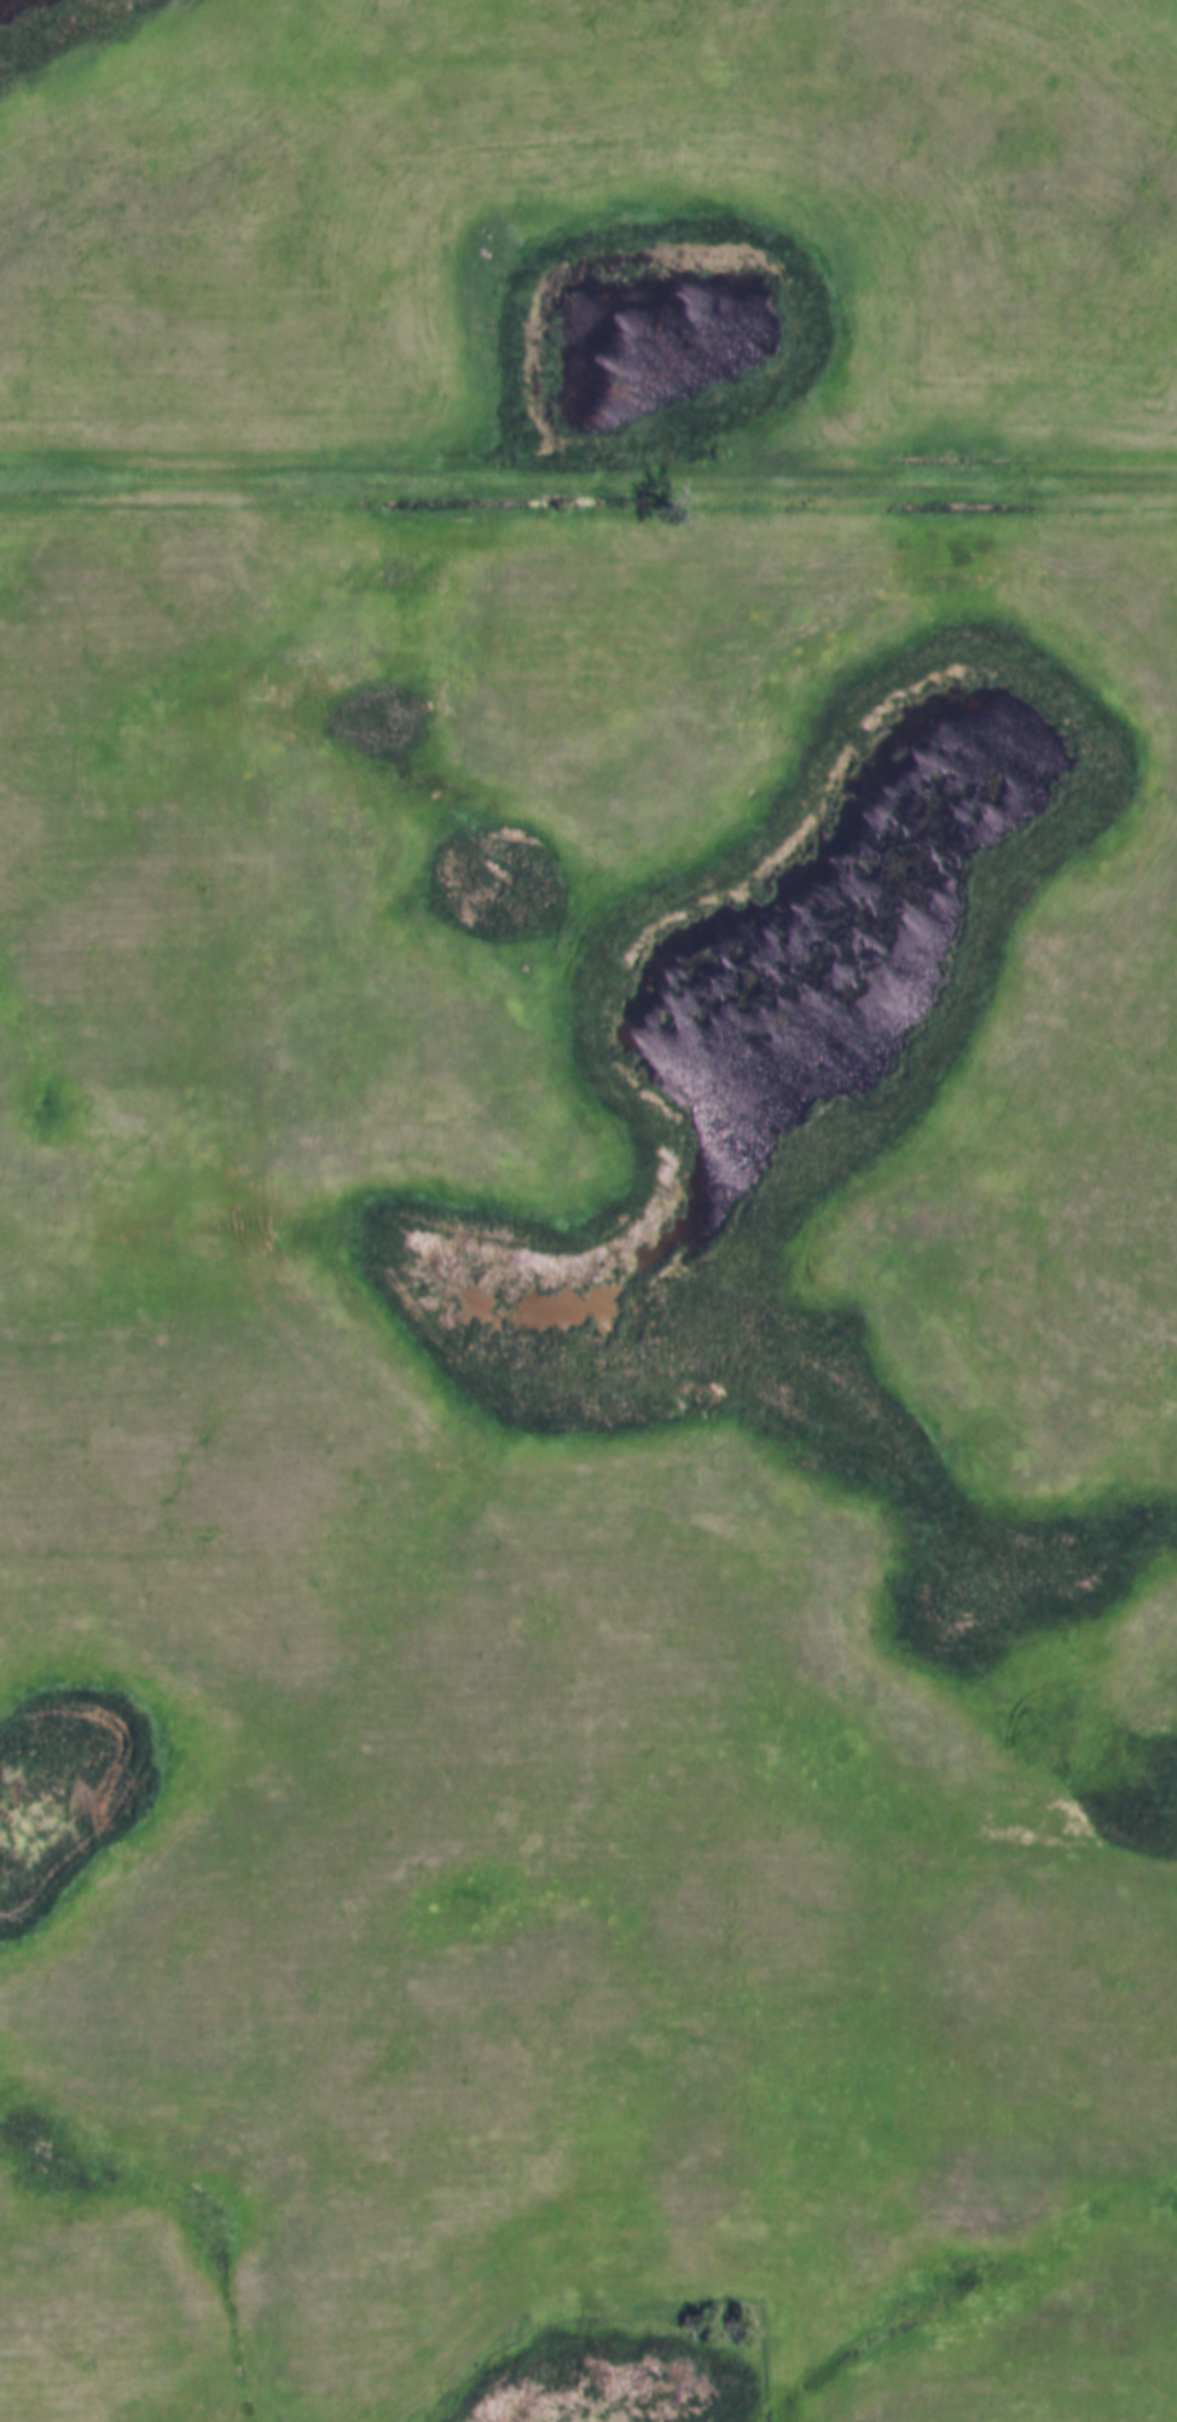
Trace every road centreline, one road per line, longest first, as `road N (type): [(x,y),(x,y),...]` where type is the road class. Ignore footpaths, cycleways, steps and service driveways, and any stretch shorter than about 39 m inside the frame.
road 1 (track): [(1176,484),(0,482)]

